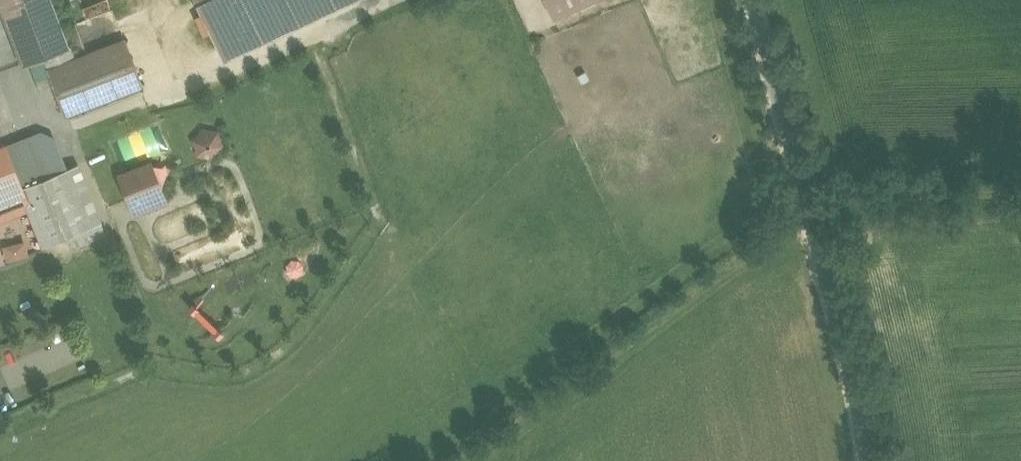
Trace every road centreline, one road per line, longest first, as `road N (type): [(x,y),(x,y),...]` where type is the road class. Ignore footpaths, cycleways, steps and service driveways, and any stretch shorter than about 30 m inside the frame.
road 1 (track): [(466,460),(808,206),(1020,194)]
road 2 (unclassified): [(883,460),(808,206),(769,0)]

